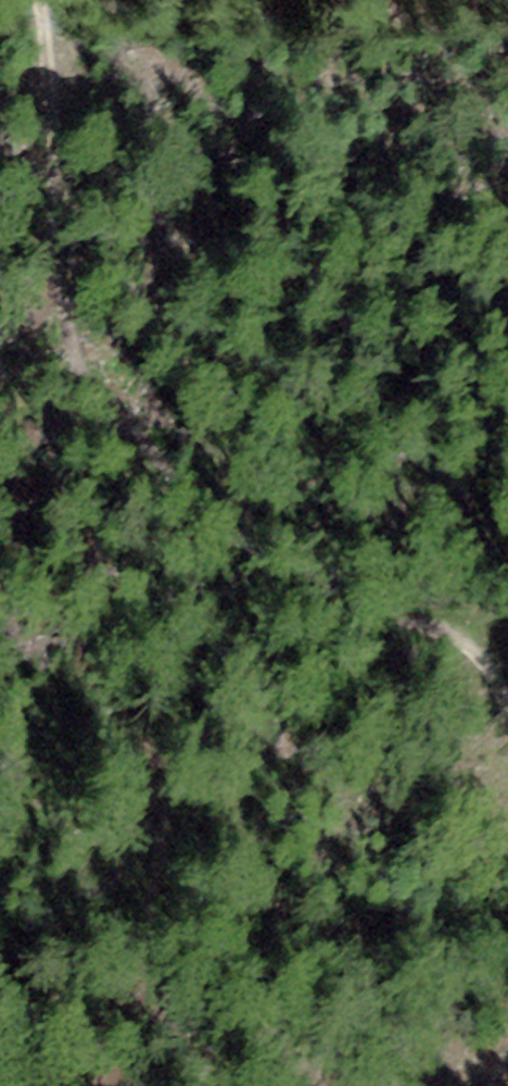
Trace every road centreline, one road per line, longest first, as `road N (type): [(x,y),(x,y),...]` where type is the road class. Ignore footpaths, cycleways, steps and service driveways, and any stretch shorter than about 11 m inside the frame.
road 1 (track): [(507,681),(489,657),(406,639),(293,584),(214,474),(141,428),(80,291),(56,64),(35,0)]
road 2 (track): [(0,690),(78,767),(100,839),(89,923),(43,1085)]

